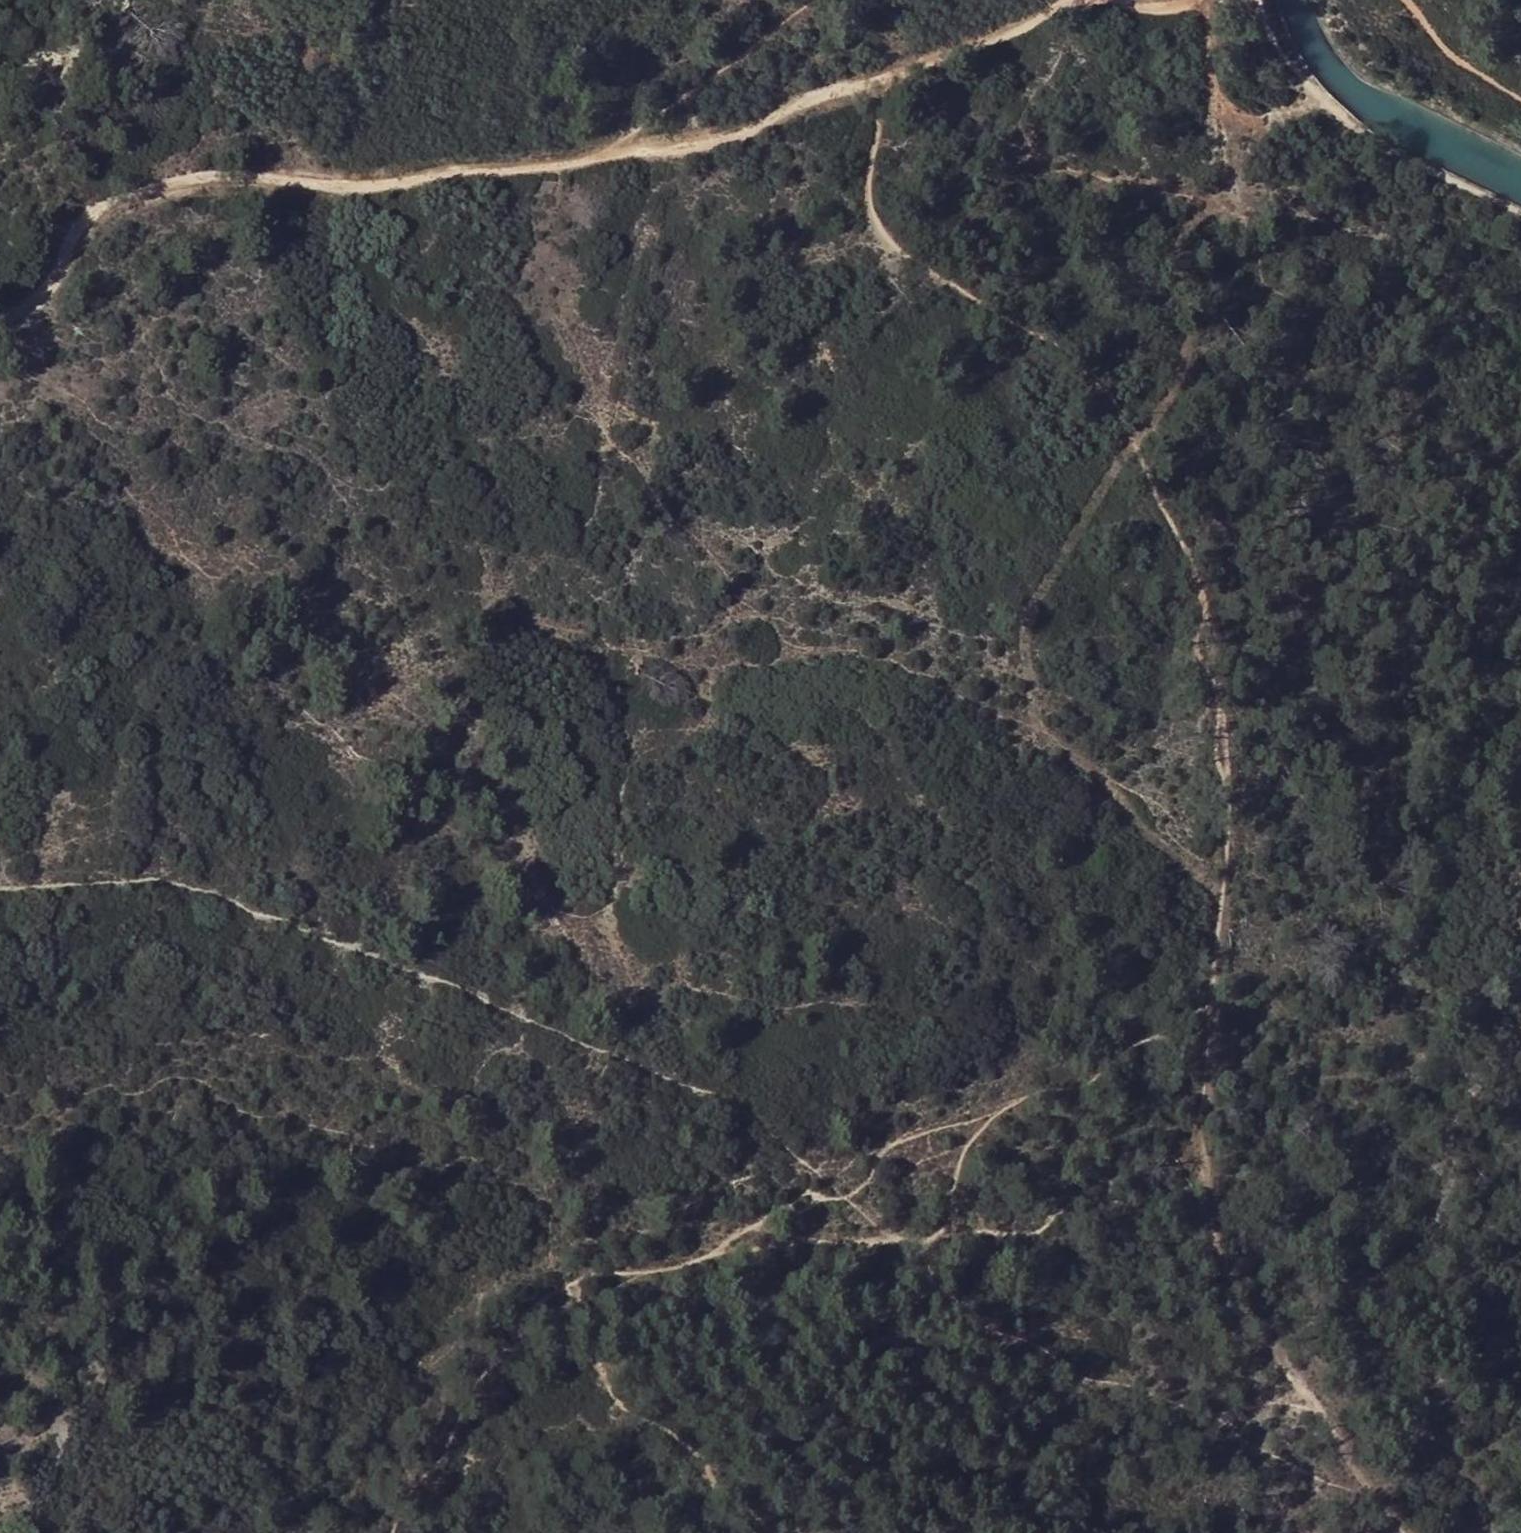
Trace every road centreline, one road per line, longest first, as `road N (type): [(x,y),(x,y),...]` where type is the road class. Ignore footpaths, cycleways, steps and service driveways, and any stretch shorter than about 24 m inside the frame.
road 1 (track): [(1059,0),(947,52),(724,137),(361,187),(192,176),(106,203),(77,224),(35,295),(0,322)]
road 2 (track): [(591,1283),(610,1374),(782,1532)]

